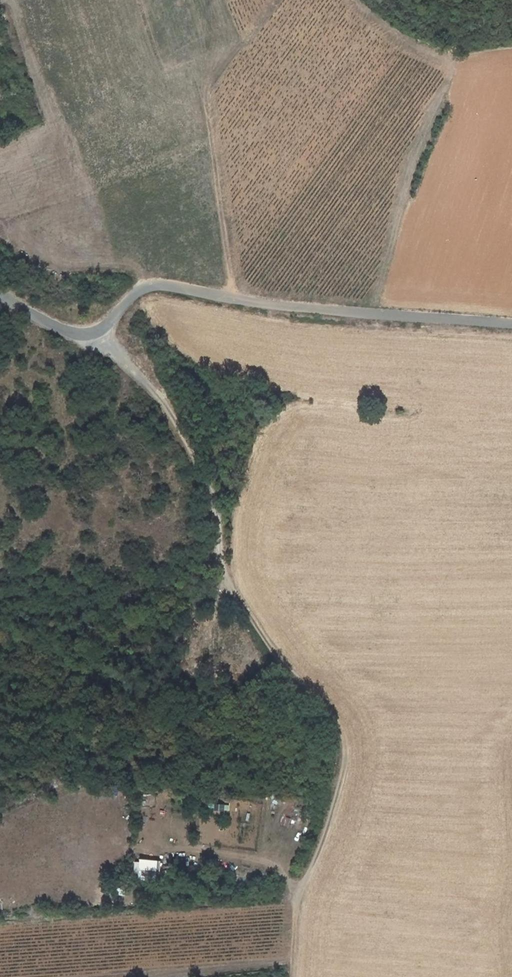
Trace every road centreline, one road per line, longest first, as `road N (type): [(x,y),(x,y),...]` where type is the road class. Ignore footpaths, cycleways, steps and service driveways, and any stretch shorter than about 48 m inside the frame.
road 1 (track): [(105,328),(189,444),(212,497),(232,588),(345,745),(334,812),(297,901),(293,976)]
road 2 (unclassified): [(0,294),(77,333),(105,328),(147,286),(166,285),(376,315),(511,323)]
road 3 (track): [(0,643),(138,645),(182,605),(236,596)]

